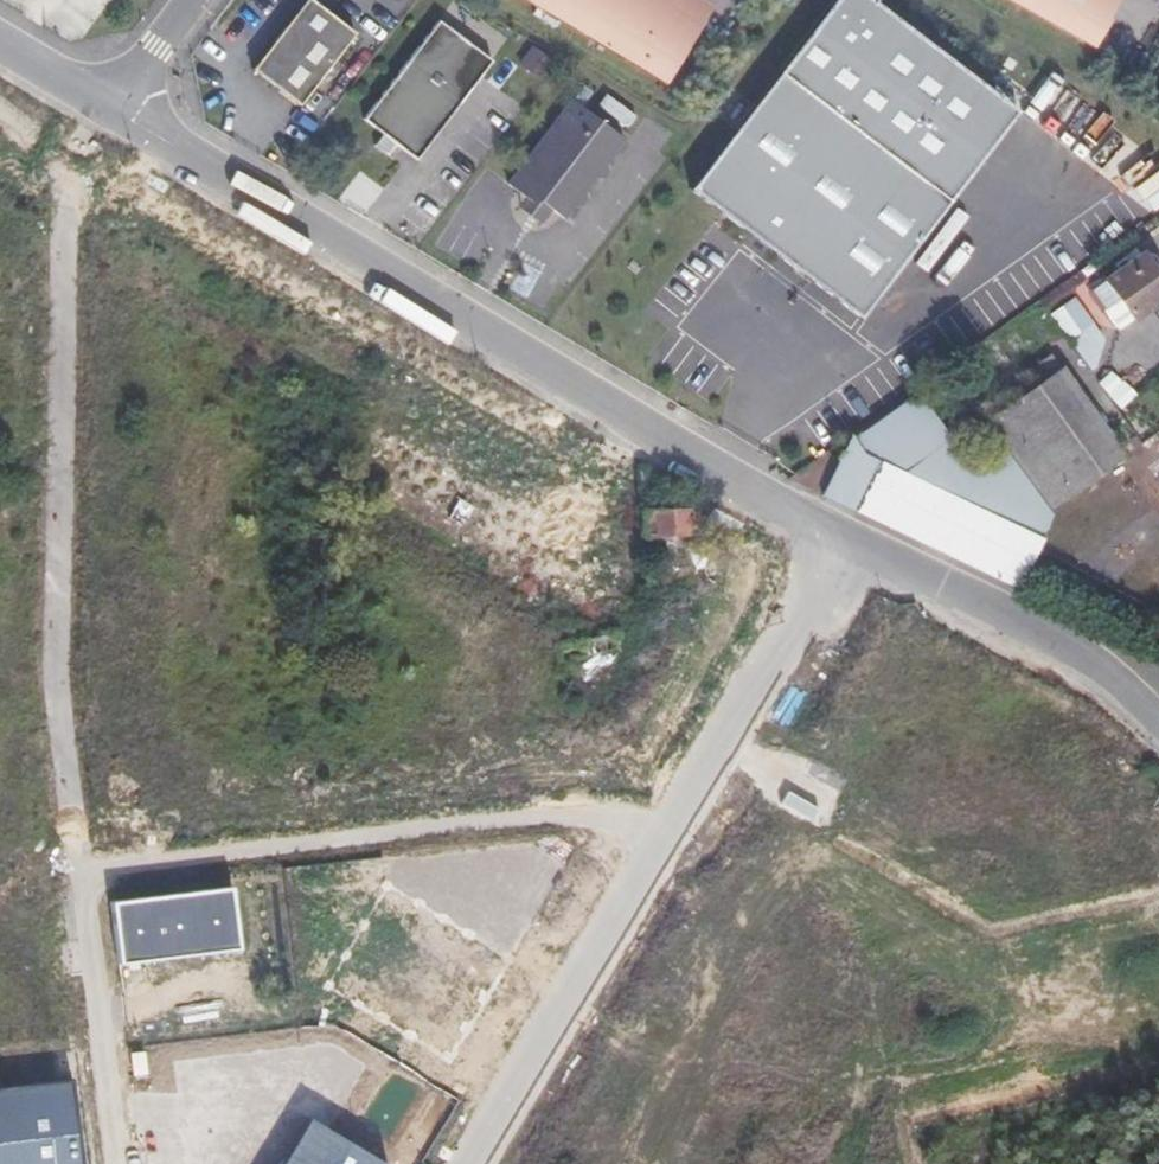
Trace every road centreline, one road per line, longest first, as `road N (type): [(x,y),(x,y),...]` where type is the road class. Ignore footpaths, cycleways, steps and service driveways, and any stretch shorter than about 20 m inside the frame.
road 1 (unclassified): [(112,108),(750,492),(845,539)]
road 2 (residential): [(76,868),(55,687),(70,186),(112,108)]
road 3 (unclassified): [(664,840),(571,811),(76,868)]
road 4 (unclassified): [(664,840),(470,1163)]
road 5 (unclassified): [(845,539),(1077,661),(1158,728)]
road 6 (unclassified): [(845,539),(664,840)]
road 7 (unclassified): [(76,868),(117,1163)]
road 8 (unclassified): [(112,108),(191,0)]
road 9 (unclassified): [(0,46),(112,108)]

